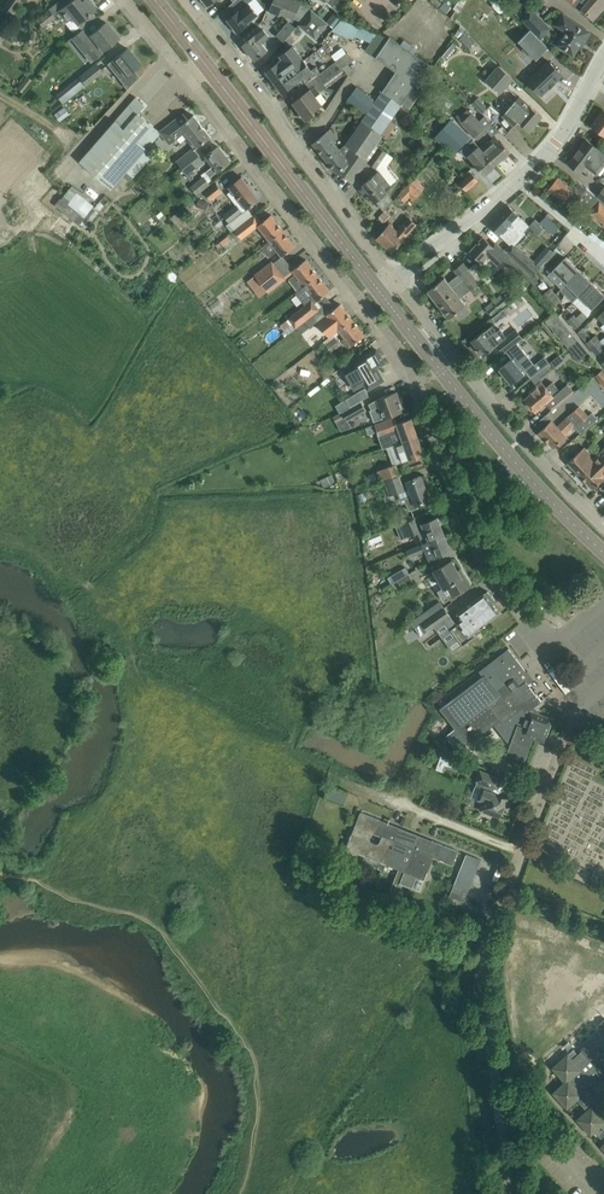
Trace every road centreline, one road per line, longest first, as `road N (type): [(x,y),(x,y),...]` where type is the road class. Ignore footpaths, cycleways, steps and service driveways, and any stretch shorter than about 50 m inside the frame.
road 1 (residential): [(189,77),(411,370),(465,525),(542,651)]
road 2 (residential): [(511,1193),(485,956),(498,901),(580,702)]
road 3 (residential): [(393,281),(187,0)]
road 4 (secondary): [(603,551),(522,472),(377,290)]
road 5 (residential): [(393,281),(603,523)]
road 6 (residential): [(393,281),(518,181),(563,135),(603,56)]
road 7 (secondary): [(377,290),(203,61)]

